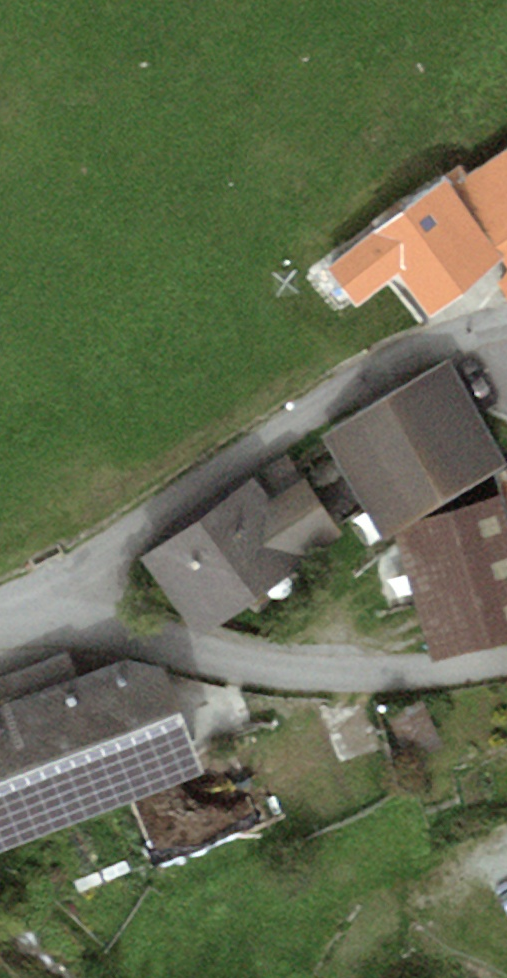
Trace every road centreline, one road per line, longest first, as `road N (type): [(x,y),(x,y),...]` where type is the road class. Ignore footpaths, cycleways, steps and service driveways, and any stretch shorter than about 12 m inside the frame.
road 1 (residential): [(4,611),(358,383),(506,321)]
road 2 (unclassified): [(4,611),(166,652),(308,676),(506,660)]

